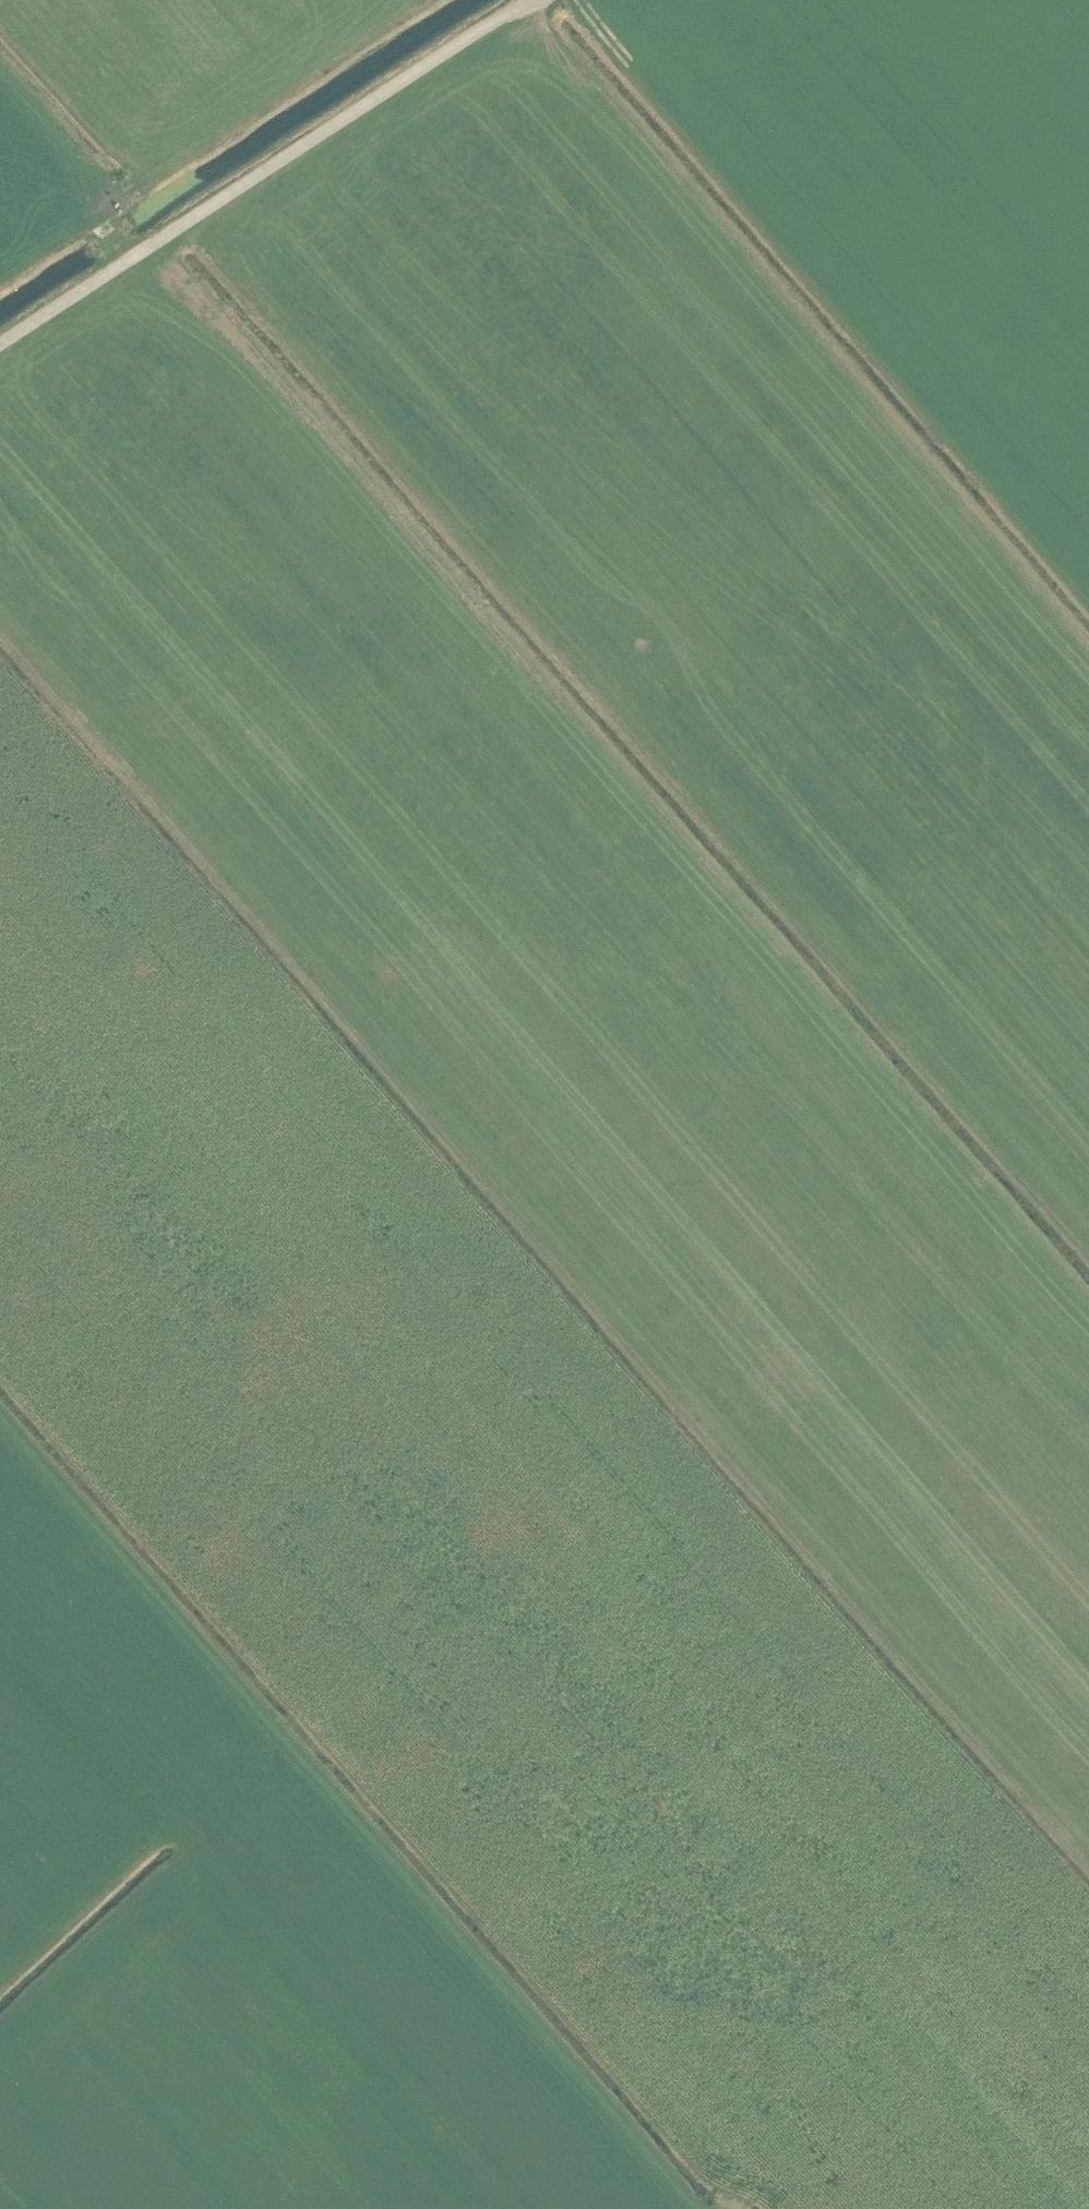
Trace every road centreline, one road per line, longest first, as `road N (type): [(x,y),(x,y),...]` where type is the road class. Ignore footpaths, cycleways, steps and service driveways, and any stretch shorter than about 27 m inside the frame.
road 1 (track): [(527,0),(0,339)]

